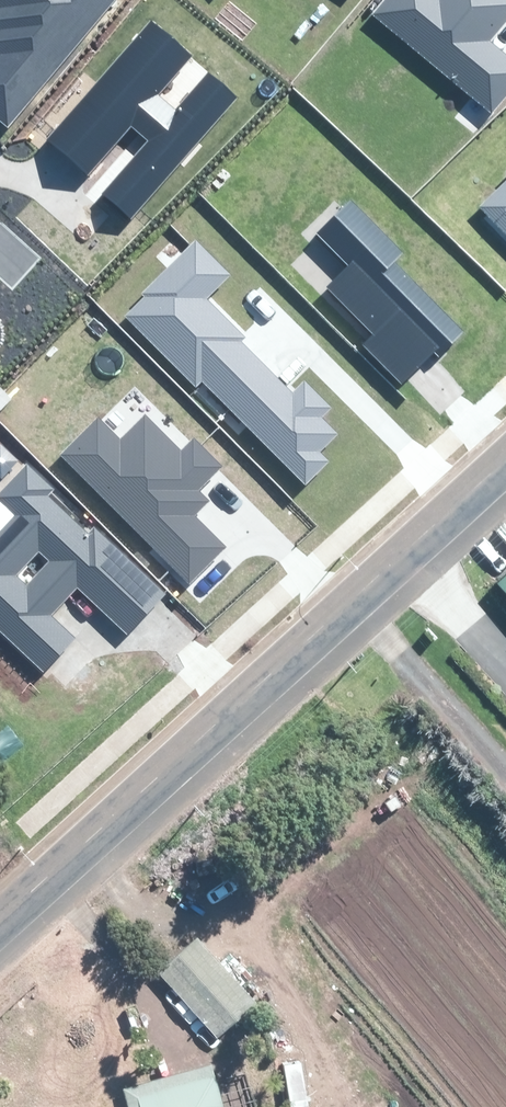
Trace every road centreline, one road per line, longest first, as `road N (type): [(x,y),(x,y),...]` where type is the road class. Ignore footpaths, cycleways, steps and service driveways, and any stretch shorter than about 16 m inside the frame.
road 1 (unclassified): [(505,458),(0,917)]

